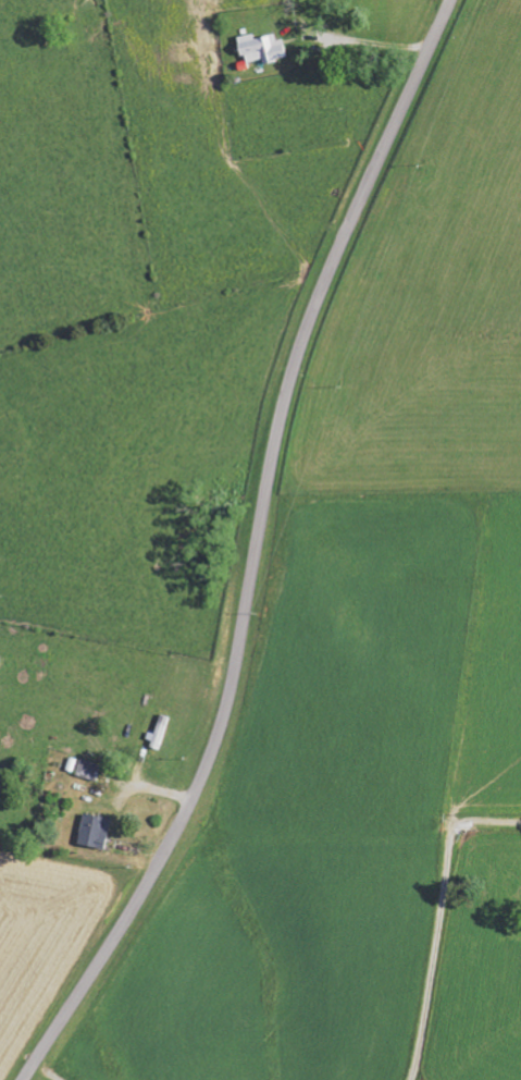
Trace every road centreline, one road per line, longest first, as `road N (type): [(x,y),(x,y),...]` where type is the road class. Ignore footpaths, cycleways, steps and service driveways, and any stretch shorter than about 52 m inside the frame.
road 1 (residential): [(20,1079),(197,784),(225,700),(298,346),(447,0)]

